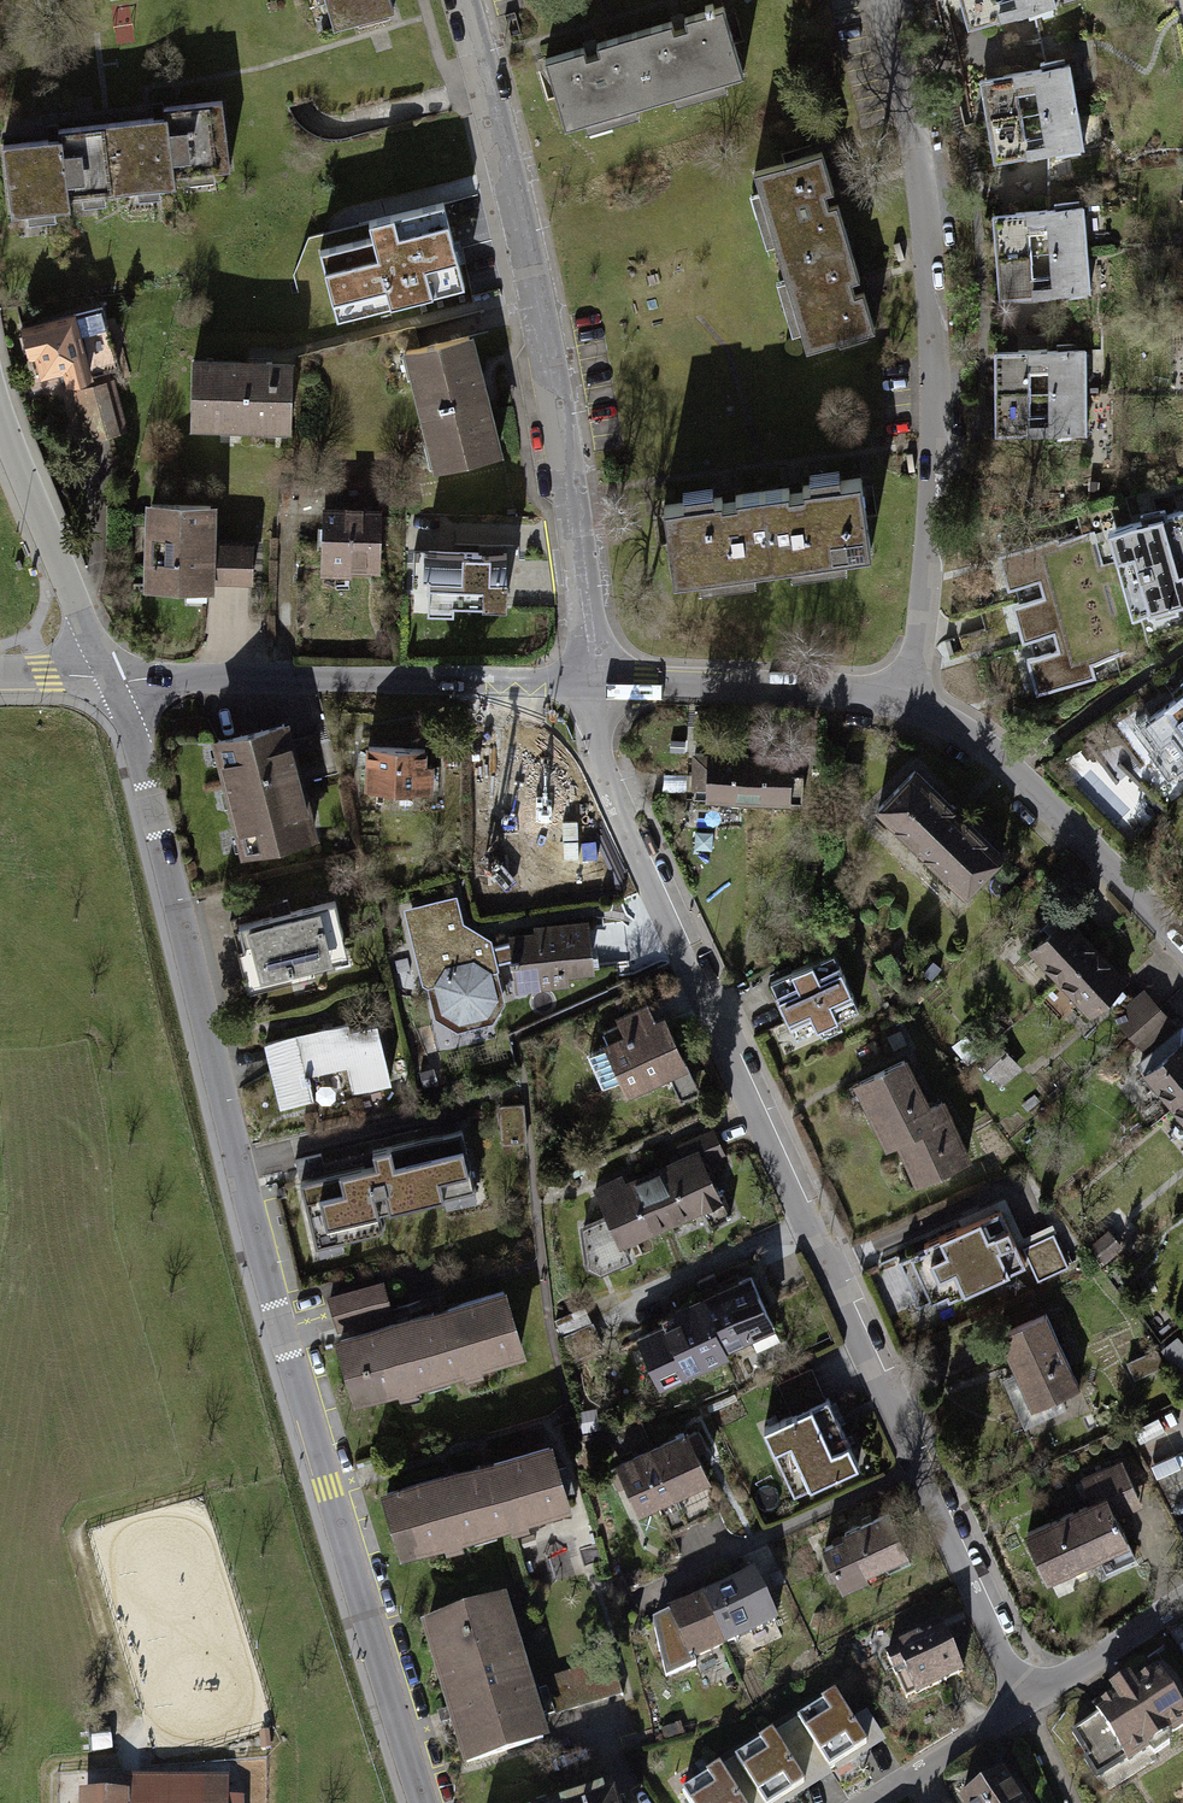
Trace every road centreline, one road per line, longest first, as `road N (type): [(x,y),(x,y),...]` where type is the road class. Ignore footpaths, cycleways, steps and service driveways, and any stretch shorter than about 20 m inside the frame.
road 1 (residential): [(109,678),(154,811),(329,1491),(425,1802)]
road 2 (residential): [(591,682),(601,751),(681,958),(1030,1707)]
road 3 (residential): [(885,0),(901,43),(928,287),(930,412),(907,693)]
road 4 (residential): [(461,0),(545,355),(591,682)]
road 5 (residential): [(109,678),(591,682)]
road 6 (residential): [(907,693),(1028,785),(1182,948)]
road 7 (residential): [(591,682),(907,693)]
road 8 (residential): [(0,423),(109,678)]
road 9 (residential): [(1182,1602),(1030,1707)]
road 10 (residential): [(1030,1707),(875,1802)]

